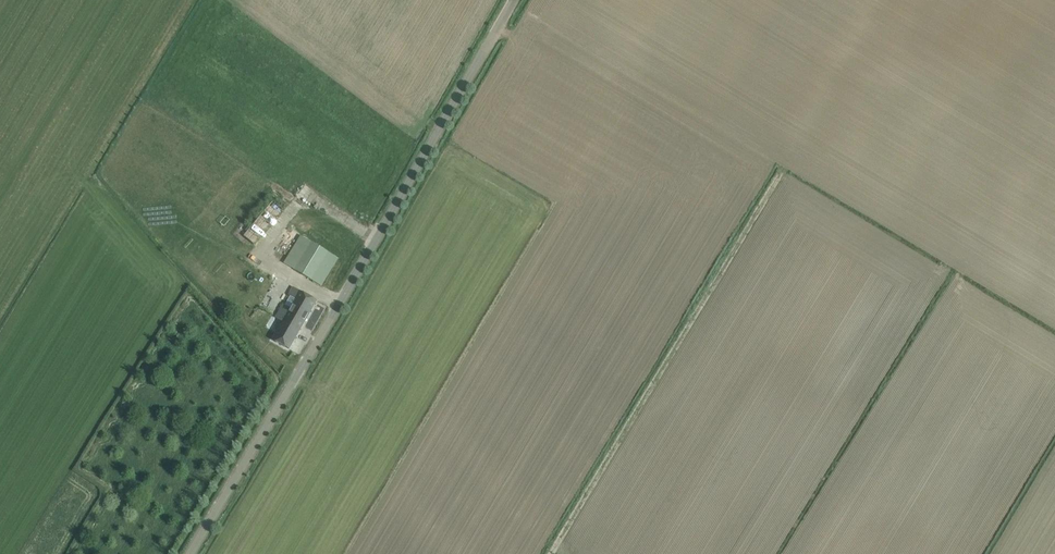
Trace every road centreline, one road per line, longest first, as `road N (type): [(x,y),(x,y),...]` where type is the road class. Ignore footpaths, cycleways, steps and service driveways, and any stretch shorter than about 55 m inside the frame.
road 1 (unclassified): [(188,553),(514,0)]

